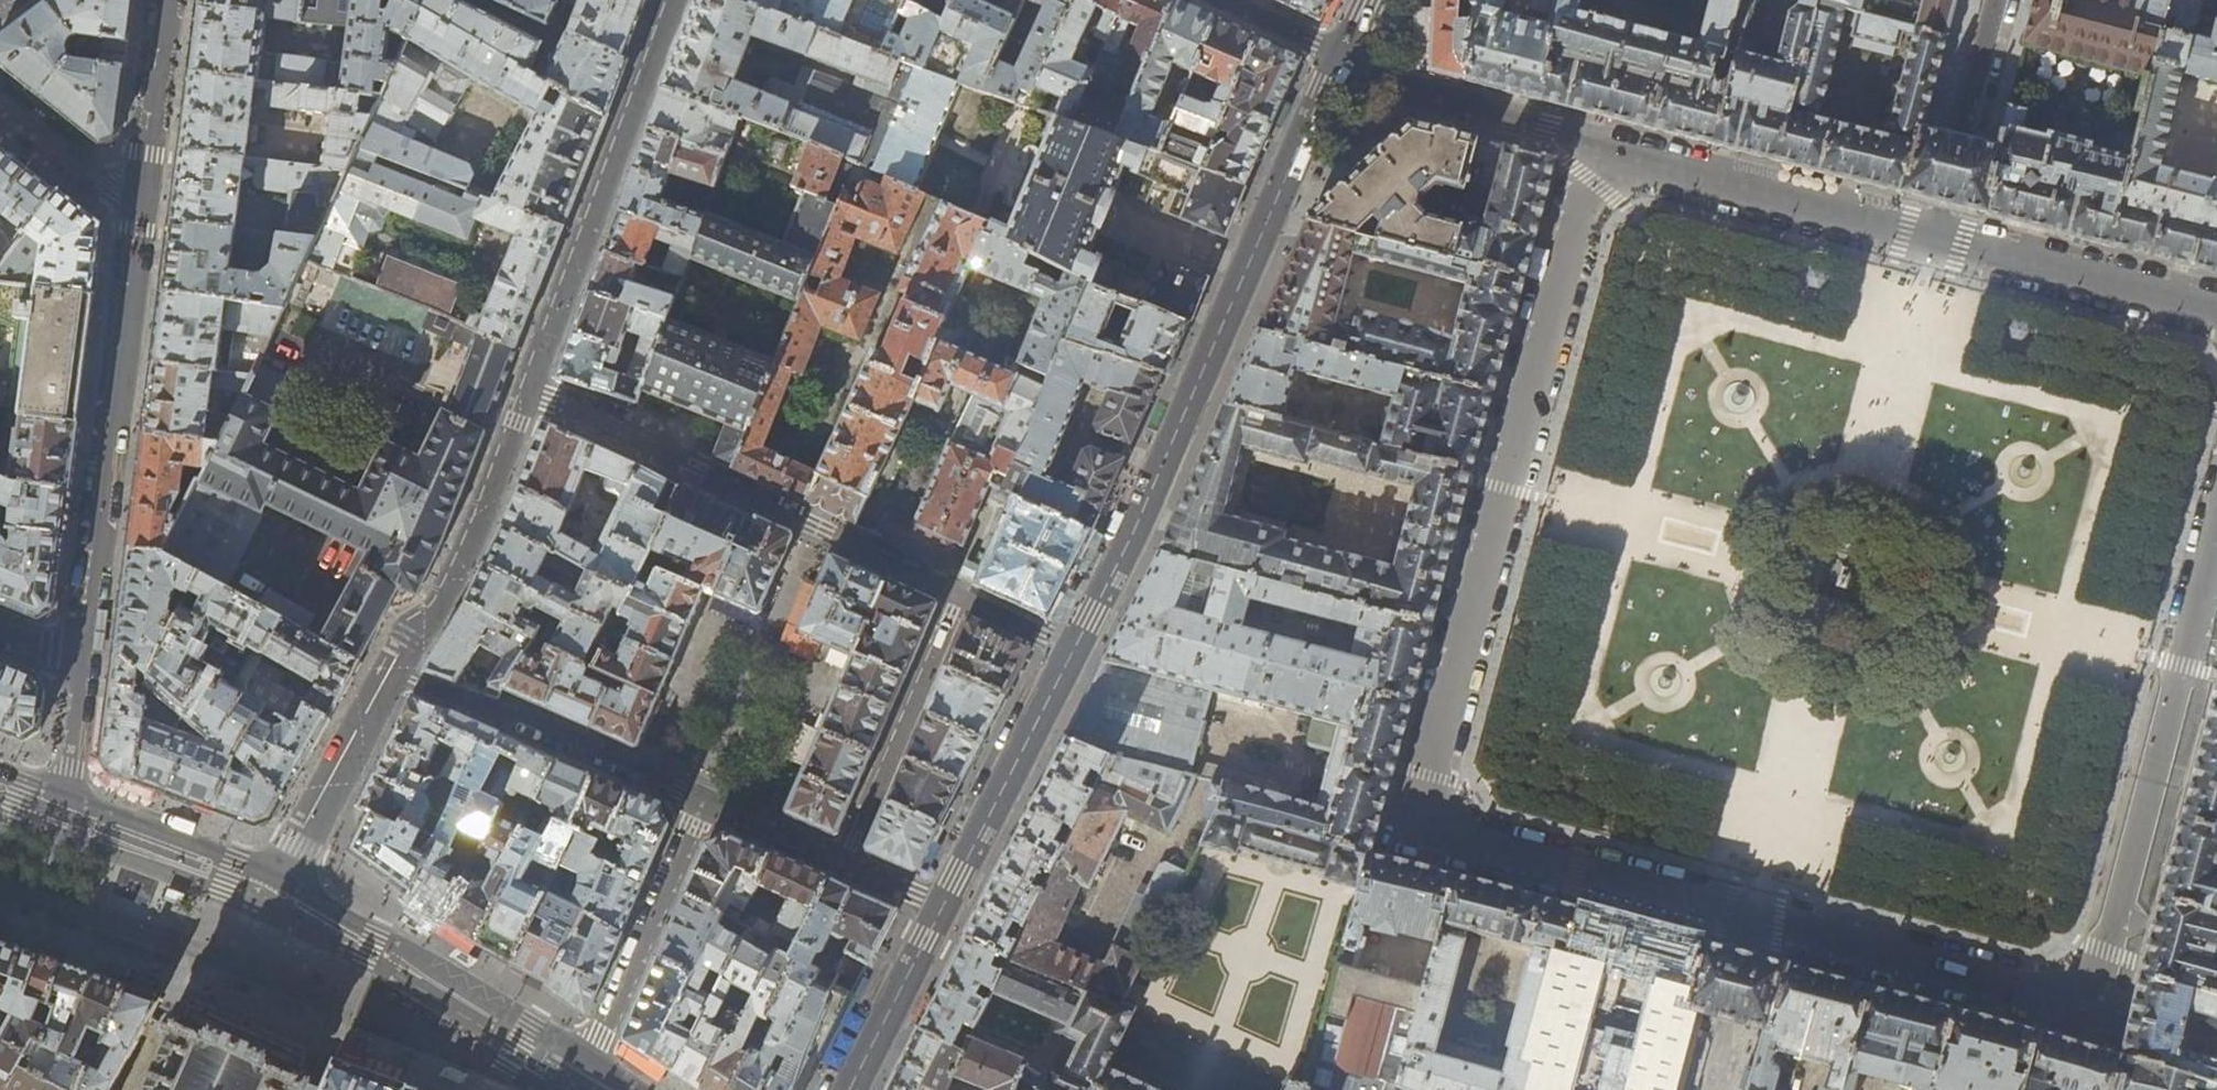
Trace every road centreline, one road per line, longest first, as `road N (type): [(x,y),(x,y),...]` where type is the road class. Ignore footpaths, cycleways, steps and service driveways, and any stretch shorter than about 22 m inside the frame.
road 1 (residential): [(1756,917),(1456,836),(1425,799),(1590,181),(1615,156)]
road 2 (residential): [(2216,543),(2106,962),(2094,978),(2040,989),(1756,917)]
road 3 (tertiary): [(1341,57),(1076,647)]
road 4 (residential): [(1076,647),(529,392)]
road 5 (residential): [(391,670),(944,905)]
road 6 (residential): [(82,663),(136,207)]
road 7 (residential): [(529,392),(673,0)]
road 8 (residential): [(628,1089),(449,979),(280,887)]
road 9 (tertiary): [(1615,156),(1933,236)]
road 10 (residential): [(391,670),(449,594),(529,392)]
road 11 (tertiary): [(1341,57),(1419,95),(1551,127),(1615,156)]
road 12 (tertiary): [(1933,236),(2216,309)]
road 13 (tertiary): [(1076,647),(944,905)]
road 14 (residential): [(1996,0),(1933,236)]
road 15 (residential): [(280,887),(391,670)]
road 16 (residential): [(280,887),(238,861),(66,797)]
road 17 (residential): [(136,207),(163,0)]
road 18 (tertiary): [(944,905),(849,1089)]
road 19 (residential): [(1707,1089),(1756,917)]
road 20 (residential): [(136,207),(0,104)]
road 21 (tertiary): [(1217,0),(1341,57)]
road 22 (residential): [(66,797),(82,663)]

